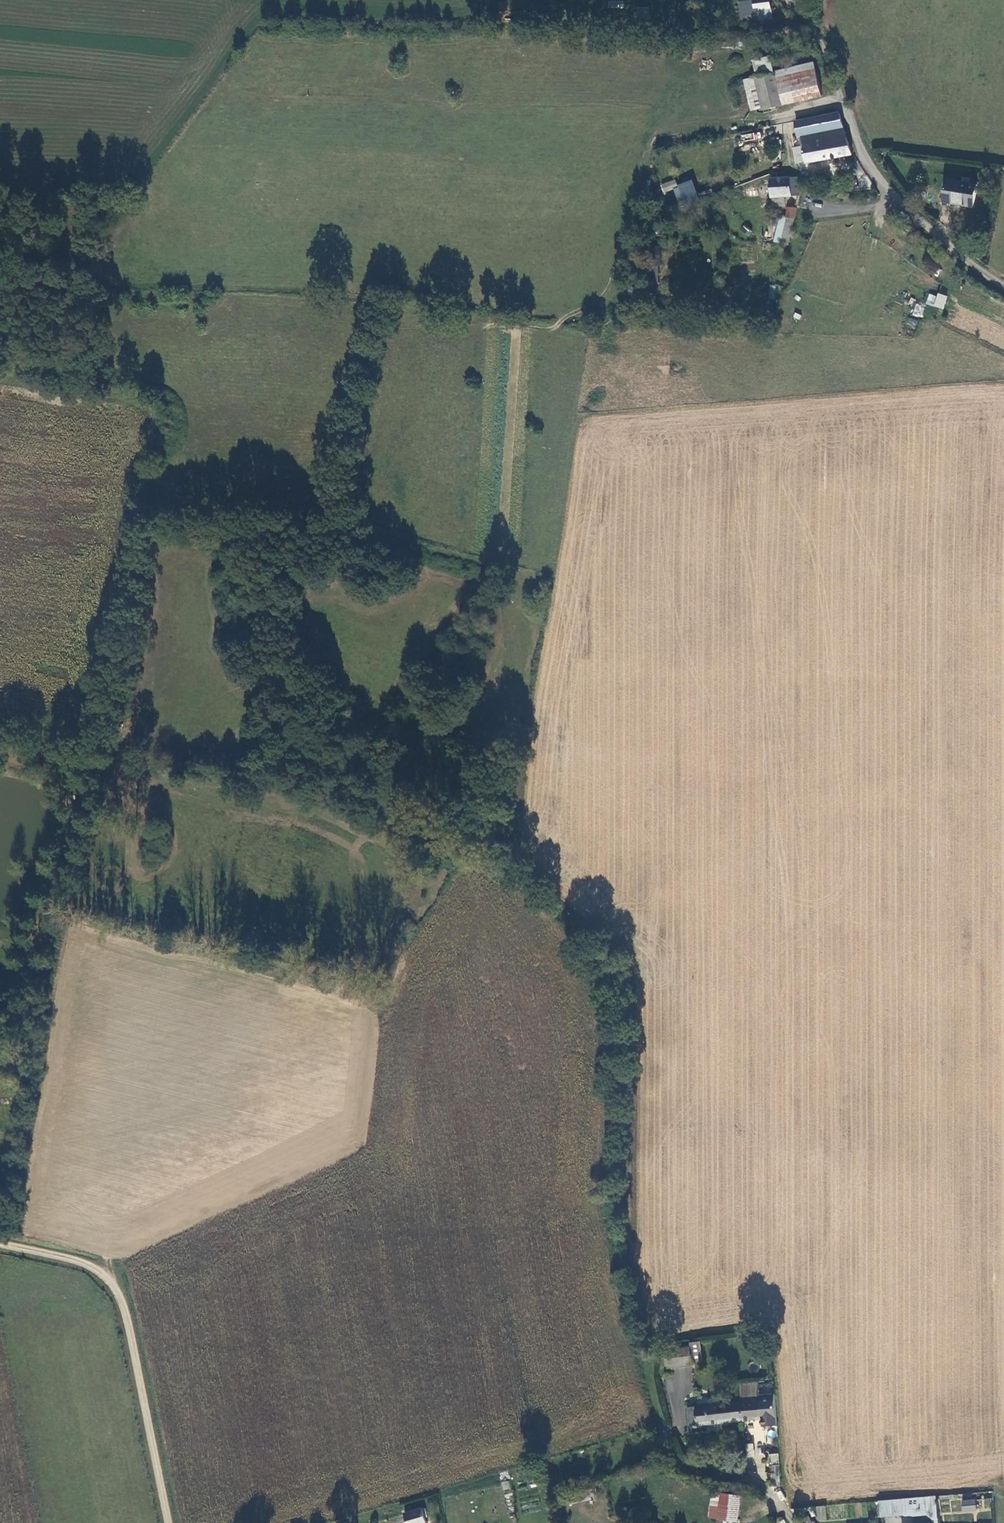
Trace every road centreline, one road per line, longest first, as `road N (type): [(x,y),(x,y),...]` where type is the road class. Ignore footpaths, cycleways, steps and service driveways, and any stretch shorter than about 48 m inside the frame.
road 1 (track): [(169,1522),(109,1272),(0,1241)]
road 2 (unclassified): [(814,23),(874,168),(944,245),(1003,284)]

